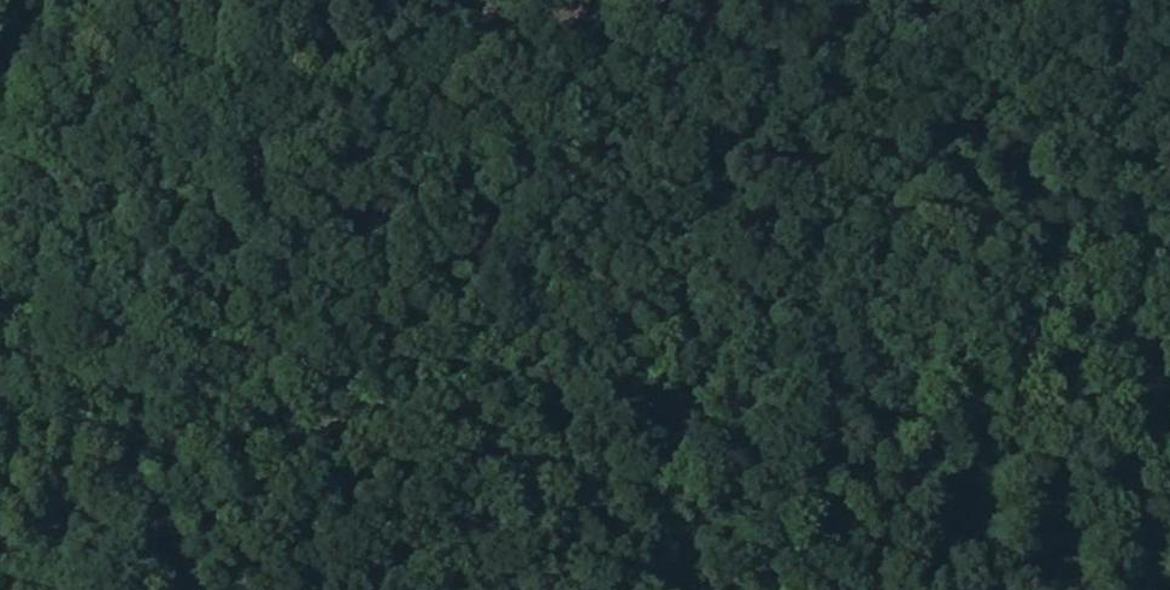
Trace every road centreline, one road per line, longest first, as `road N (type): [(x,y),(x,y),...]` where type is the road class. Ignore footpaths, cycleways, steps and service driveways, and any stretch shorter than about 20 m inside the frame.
road 1 (track): [(0,403),(117,431),(283,428),(593,383),(859,386),(1131,328),(1169,328)]
road 2 (track): [(747,0),(501,28),(350,6)]

